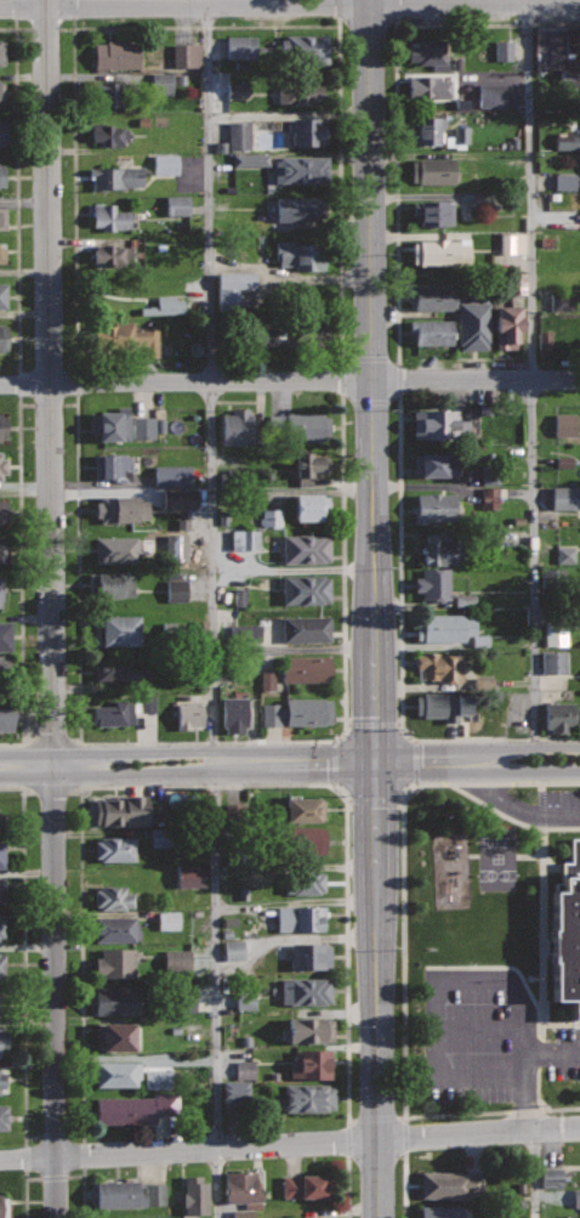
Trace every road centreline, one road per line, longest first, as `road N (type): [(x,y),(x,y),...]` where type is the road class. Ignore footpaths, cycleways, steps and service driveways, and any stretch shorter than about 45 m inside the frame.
road 1 (secondary): [(368,0),(379,1217)]
road 2 (residential): [(47,0),(58,1217)]
road 3 (residential): [(579,1128),(0,1160)]
road 4 (residential): [(579,762),(0,768)]
road 5 (residential): [(579,4),(0,10)]
road 6 (residential): [(579,381),(0,384)]

